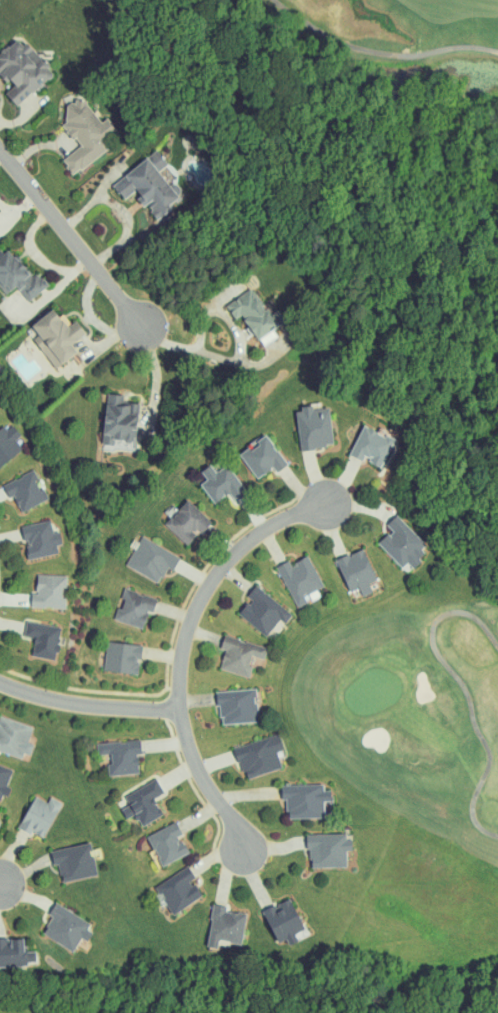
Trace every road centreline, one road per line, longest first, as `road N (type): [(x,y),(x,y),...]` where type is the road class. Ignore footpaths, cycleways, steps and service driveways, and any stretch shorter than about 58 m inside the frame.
road 1 (residential): [(178,707),(191,618),(221,564),(270,527),(329,503)]
road 2 (residential): [(0,152),(145,322)]
road 3 (residential): [(0,683),(68,703),(178,707)]
road 4 (residential): [(178,707),(192,754),(244,849)]

